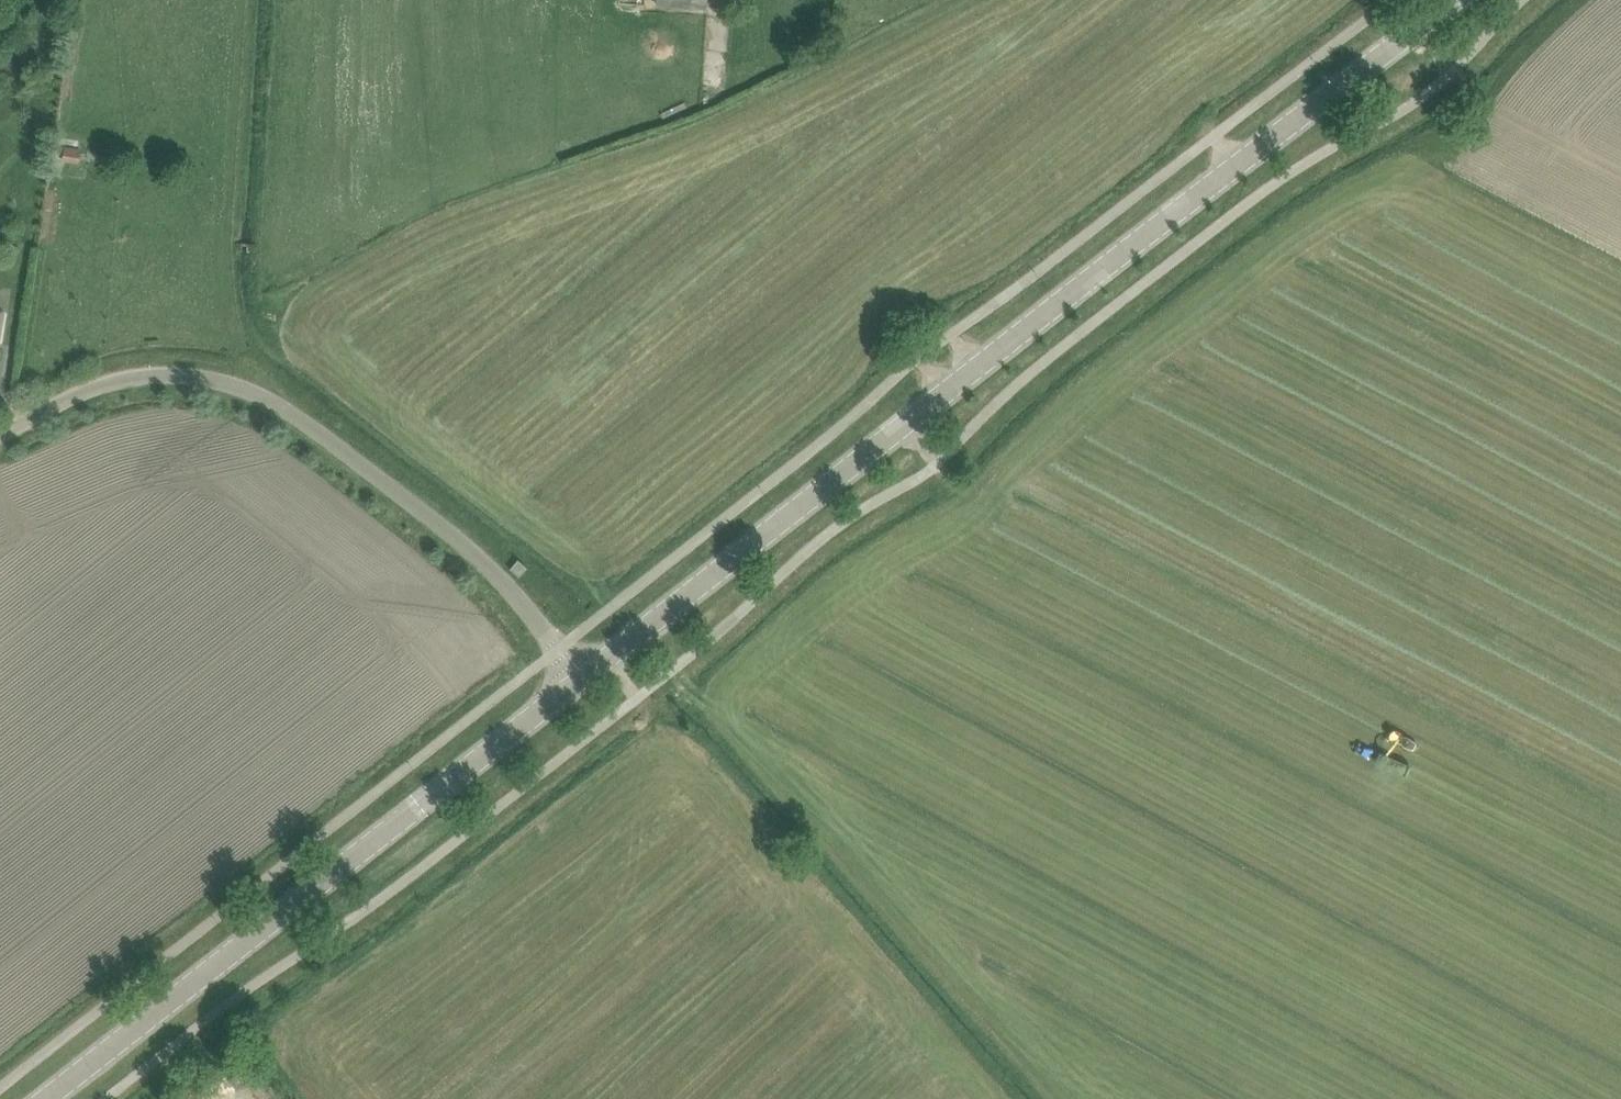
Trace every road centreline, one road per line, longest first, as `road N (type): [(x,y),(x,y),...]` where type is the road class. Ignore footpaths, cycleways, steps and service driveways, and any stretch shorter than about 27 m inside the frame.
road 1 (secondary): [(581,677),(1455,0)]
road 2 (unclassified): [(581,677),(491,567),(288,411),(247,390),(204,377),(126,378),(0,431)]
road 3 (secondary): [(44,1098),(581,677)]

